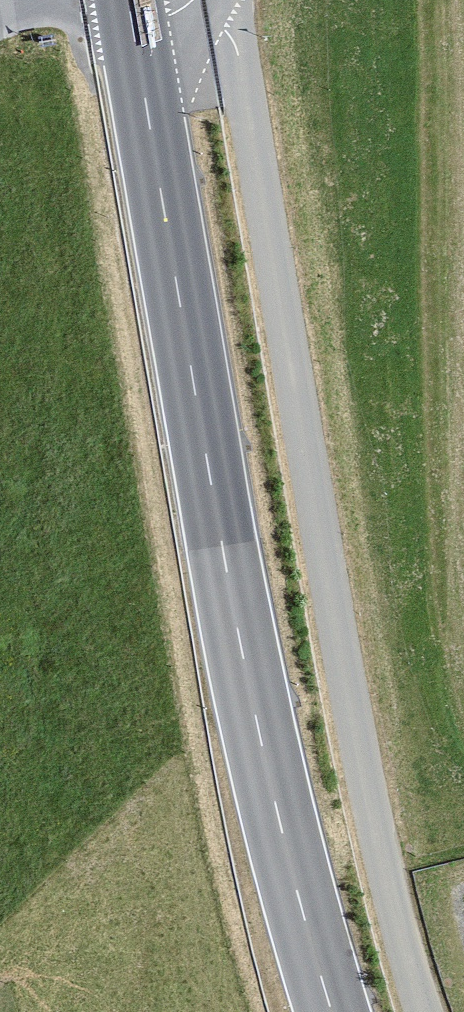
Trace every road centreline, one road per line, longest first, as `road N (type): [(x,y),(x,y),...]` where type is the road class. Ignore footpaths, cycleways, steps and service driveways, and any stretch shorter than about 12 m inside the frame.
road 1 (secondary): [(331,1011),(228,583),(128,0)]
road 2 (track): [(228,0),(354,729),(384,878),(425,1011)]

